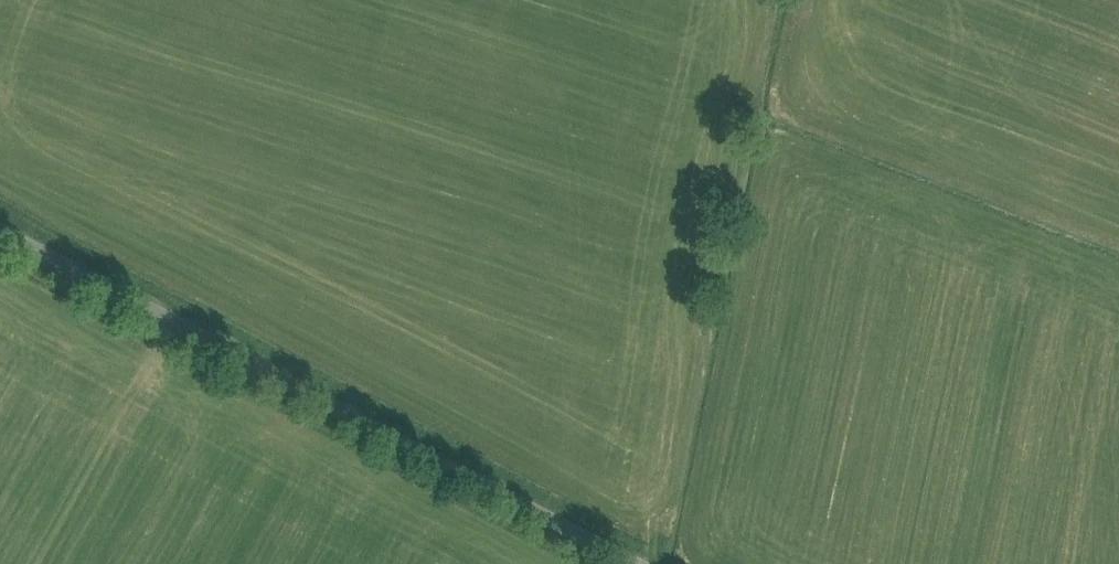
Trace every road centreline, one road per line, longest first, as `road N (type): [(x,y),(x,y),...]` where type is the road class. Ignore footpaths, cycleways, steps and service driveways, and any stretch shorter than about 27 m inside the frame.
road 1 (unclassified): [(635,563),(0,229)]

